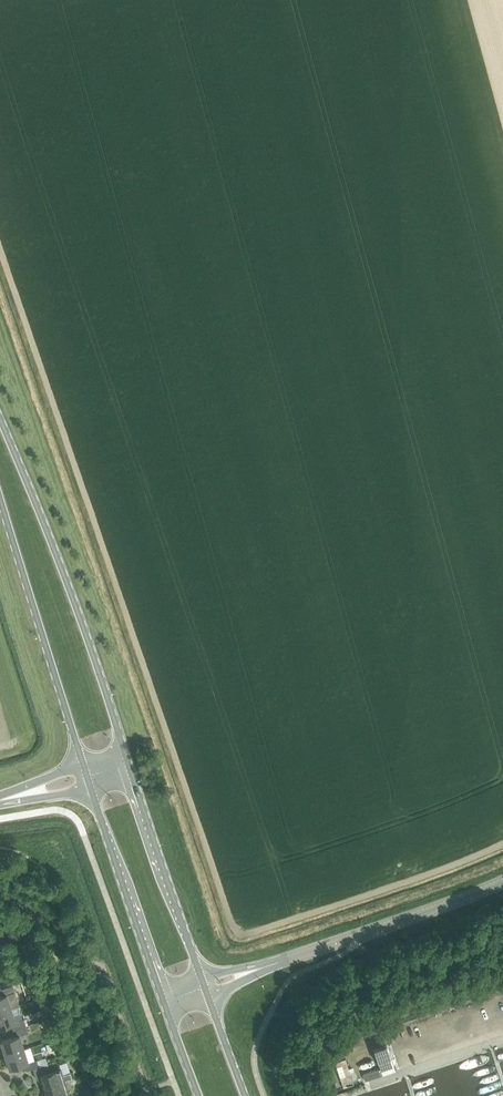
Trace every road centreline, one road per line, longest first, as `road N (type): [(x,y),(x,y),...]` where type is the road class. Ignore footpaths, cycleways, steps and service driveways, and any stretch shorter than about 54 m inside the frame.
road 1 (trunk): [(129,766),(51,541),(0,423)]
road 2 (trunk): [(0,503),(82,765)]
road 3 (tertiary): [(255,971),(502,883)]
road 4 (primary): [(90,789),(163,1003)]
road 5 (primary): [(201,980),(129,766)]

